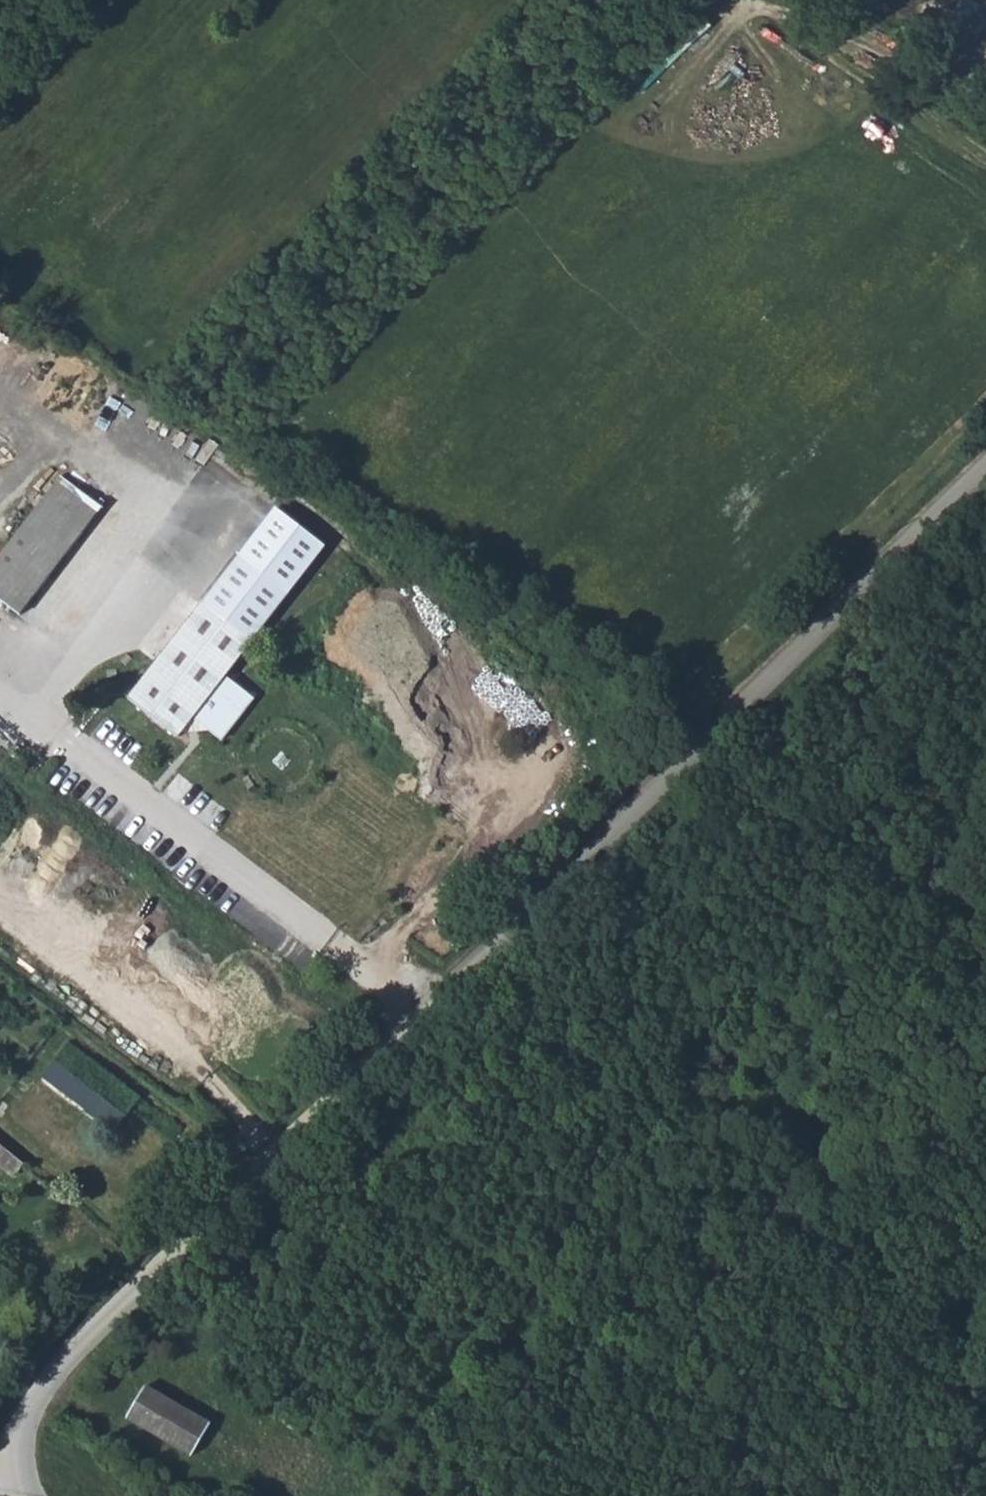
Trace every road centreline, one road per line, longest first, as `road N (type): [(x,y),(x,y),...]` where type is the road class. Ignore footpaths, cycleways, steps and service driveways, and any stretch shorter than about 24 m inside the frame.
road 1 (residential): [(25,1483),(24,1452),(38,1405),(74,1350),(985,471)]

